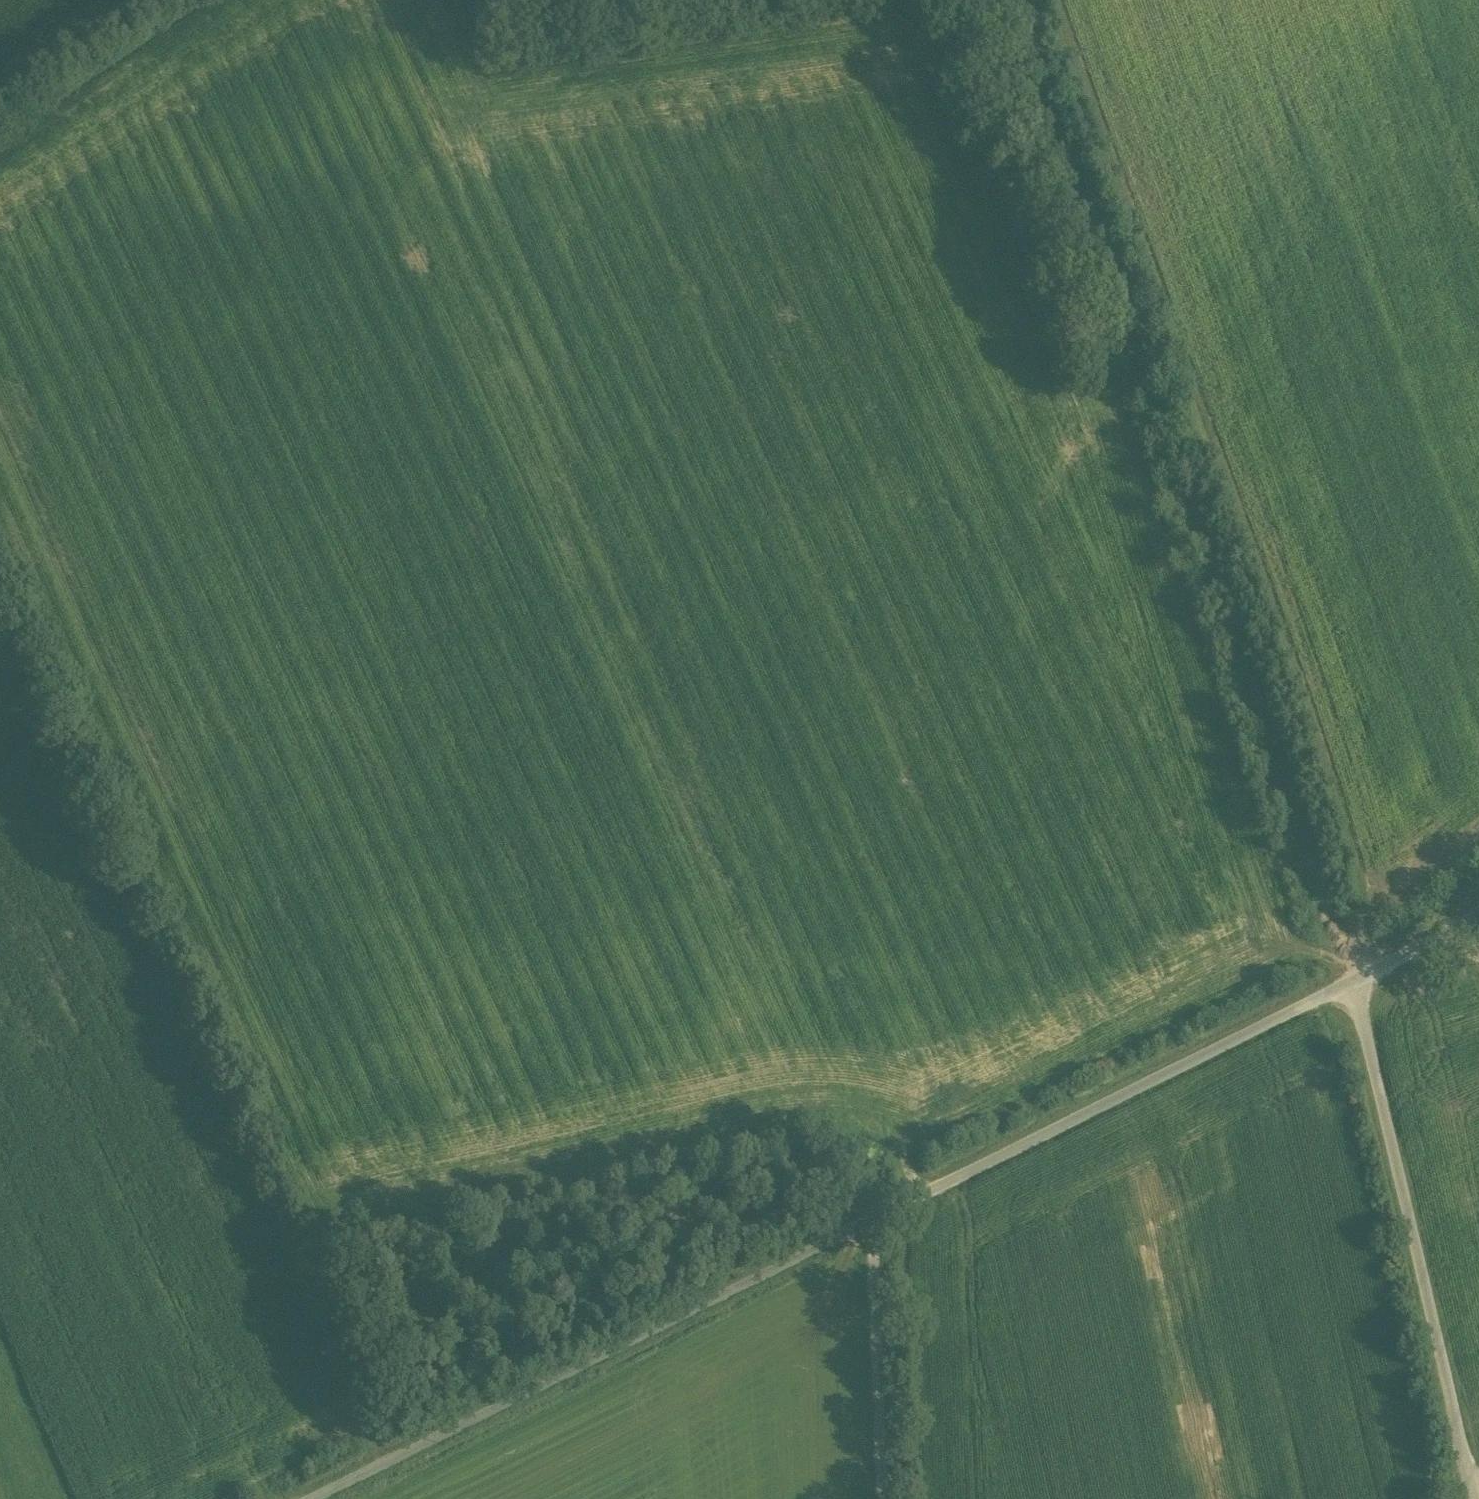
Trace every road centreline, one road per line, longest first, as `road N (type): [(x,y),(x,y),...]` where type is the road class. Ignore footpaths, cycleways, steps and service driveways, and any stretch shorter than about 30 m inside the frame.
road 1 (unclassified): [(1345,985),(304,1498)]
road 2 (unclassified): [(1466,1498),(1345,985)]
road 3 (unclassified): [(1345,985),(1478,920)]

